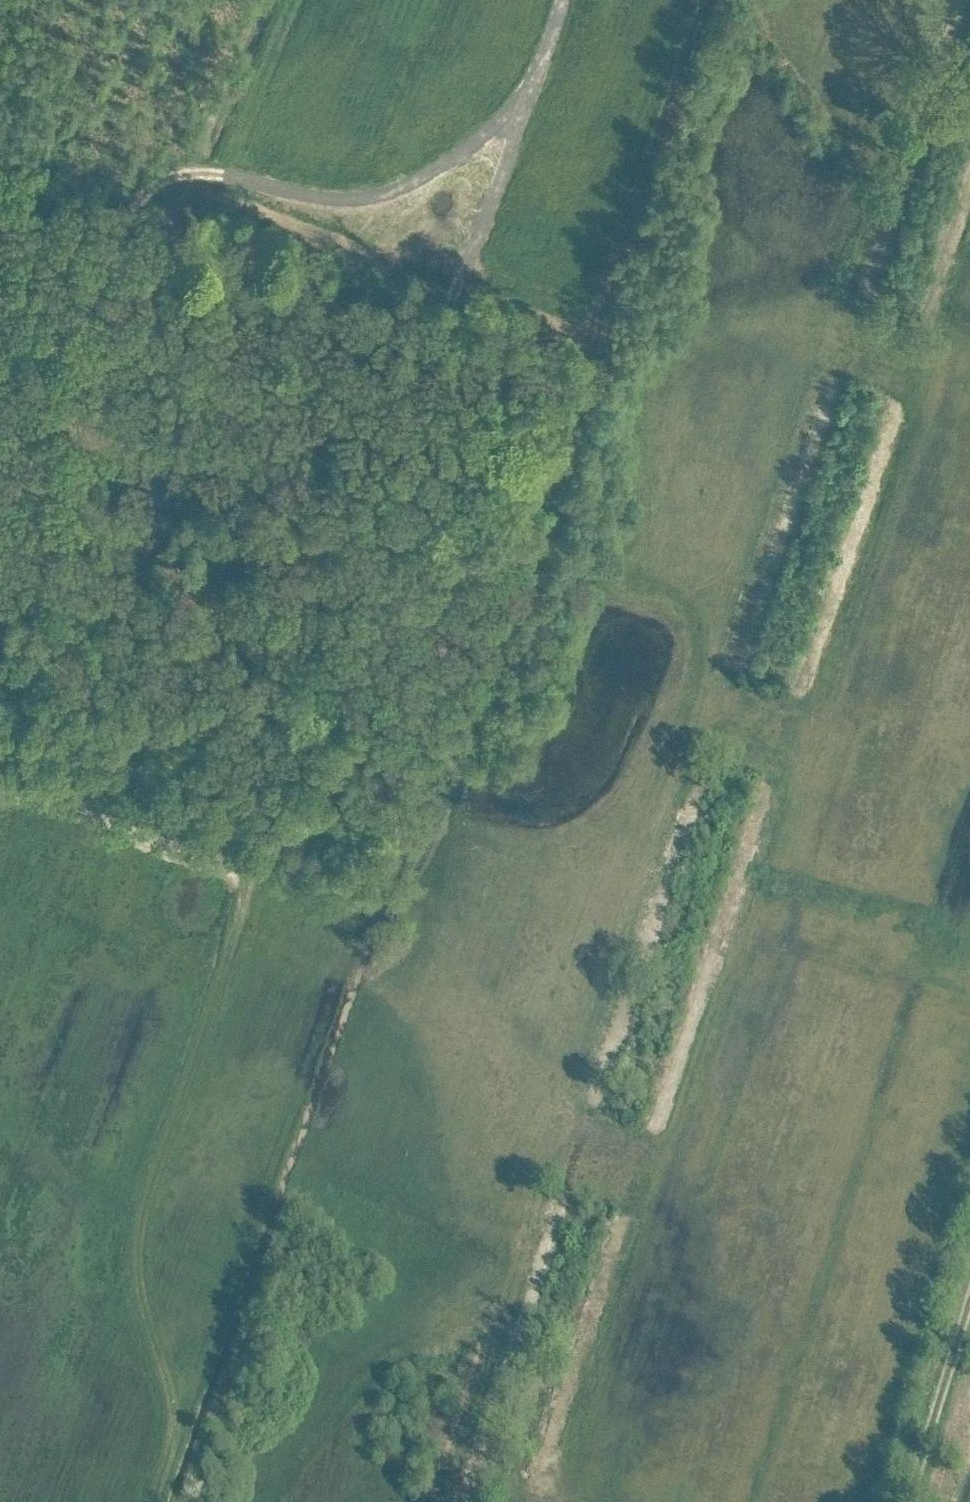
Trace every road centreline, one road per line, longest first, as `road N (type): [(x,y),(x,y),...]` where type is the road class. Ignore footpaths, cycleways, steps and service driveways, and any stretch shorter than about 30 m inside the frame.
road 1 (track): [(562,0),(517,99),(484,135),(406,184),(333,199),(198,172),(171,175),(139,198),(103,261),(0,532)]
road 2 (track): [(248,876),(0,787)]
road 3 (track): [(969,1299),(910,1501)]

